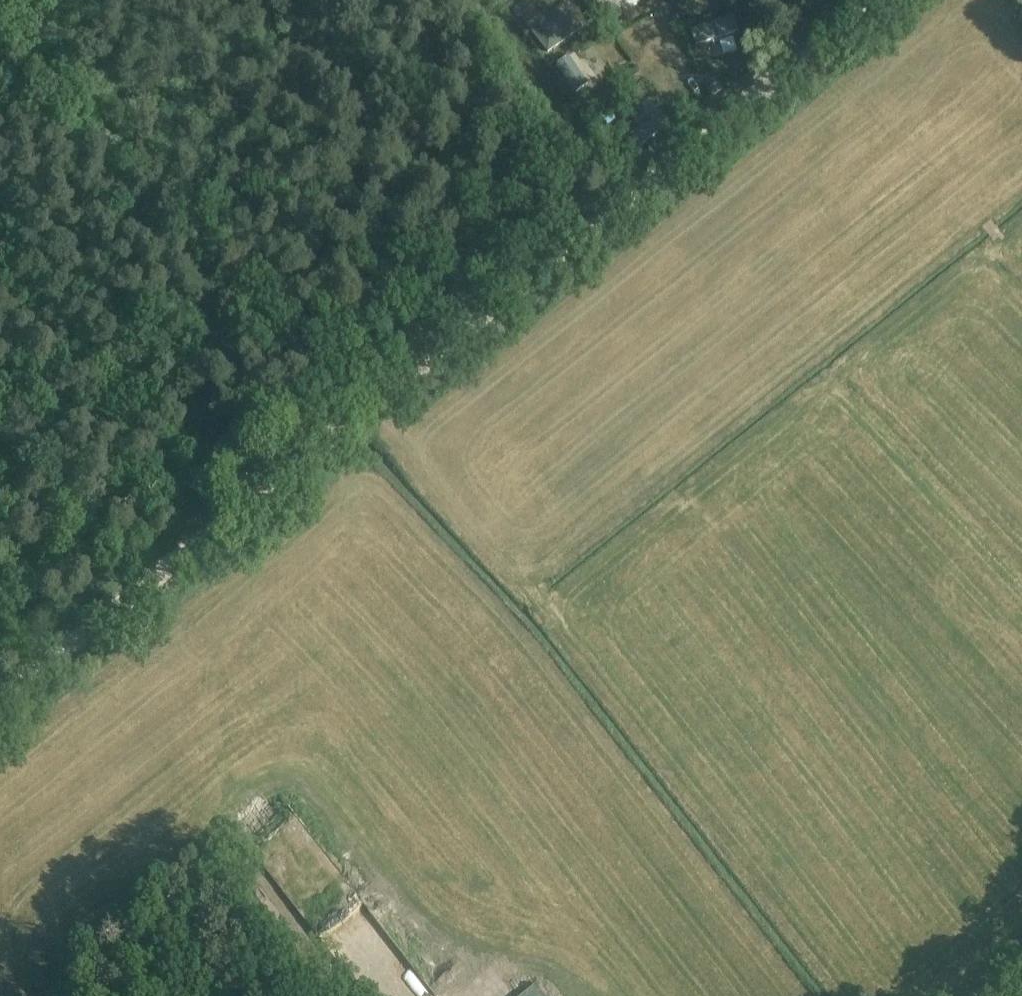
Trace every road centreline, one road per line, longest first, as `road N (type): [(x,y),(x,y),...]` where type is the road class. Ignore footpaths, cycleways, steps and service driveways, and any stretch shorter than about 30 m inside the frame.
road 1 (track): [(0,704),(882,0)]

